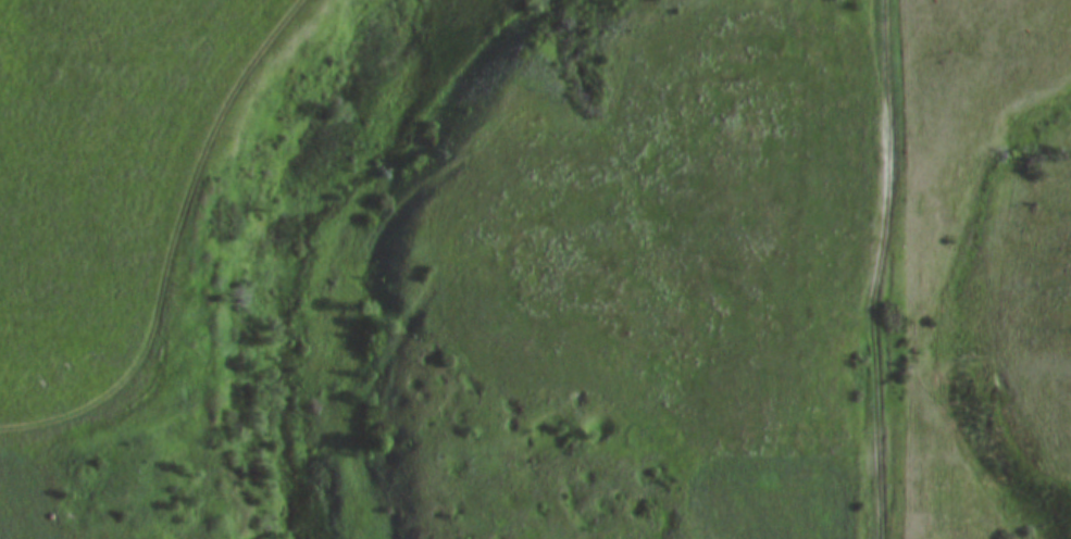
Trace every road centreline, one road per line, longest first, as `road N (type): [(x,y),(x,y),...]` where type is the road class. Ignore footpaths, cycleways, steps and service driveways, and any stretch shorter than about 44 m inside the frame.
road 1 (track): [(887,0),(876,538)]

